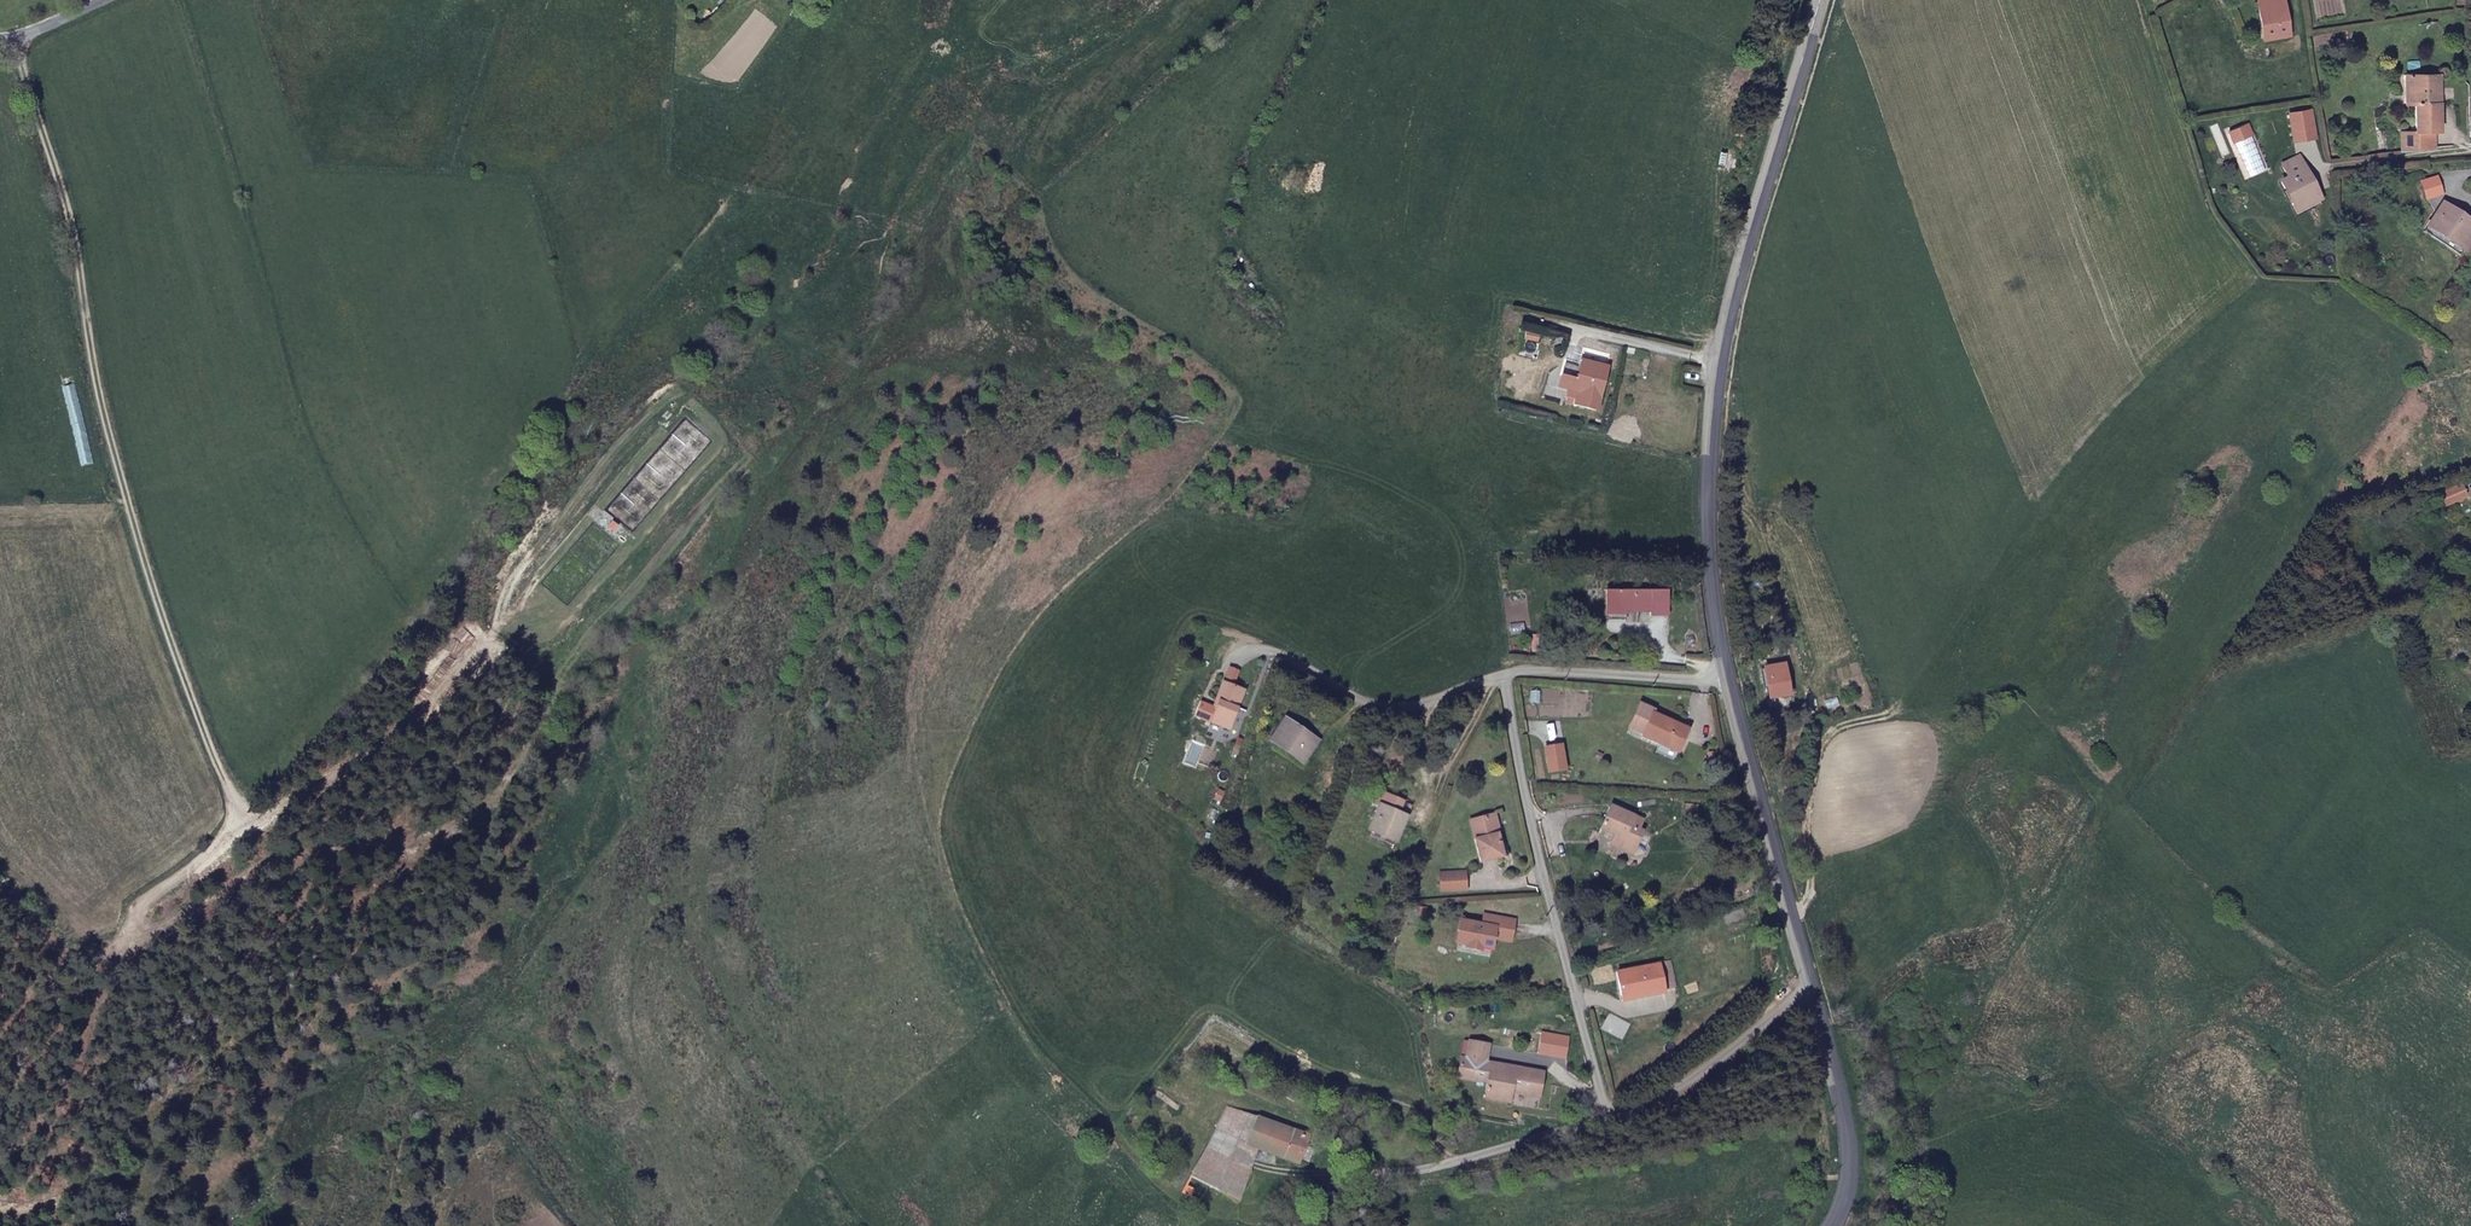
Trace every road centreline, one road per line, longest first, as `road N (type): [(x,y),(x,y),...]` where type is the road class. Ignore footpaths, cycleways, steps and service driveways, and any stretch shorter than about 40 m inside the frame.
road 1 (track): [(546,607),(373,757),(247,821),(194,710),(99,401),(73,237),(40,116),(4,43)]
road 2 (secondary): [(1819,0),(1725,313),(1716,526),(1740,684)]
road 3 (residential): [(1619,1117),(1535,832),(1504,676)]
road 4 (secondary): [(1740,684),(1824,978)]
road 5 (secondary): [(1824,978),(1853,1085),(1860,1166),(1845,1201),(1821,1225)]
road 6 (residential): [(1504,676),(1418,706),(1369,705),(1268,648)]
road 7 (residential): [(1824,978),(1746,1050),(1619,1117)]
road 8 (residential): [(1504,676),(1740,684)]
road 9 (residential): [(1402,1172),(1619,1117)]

